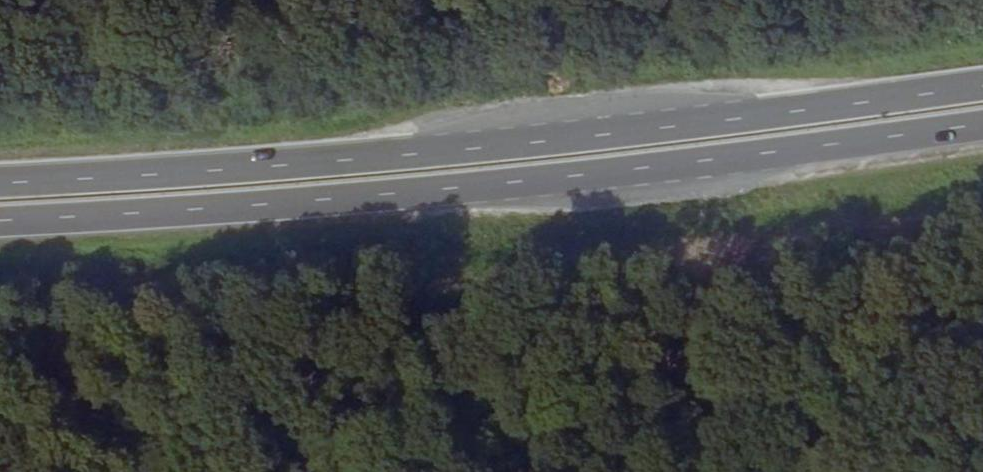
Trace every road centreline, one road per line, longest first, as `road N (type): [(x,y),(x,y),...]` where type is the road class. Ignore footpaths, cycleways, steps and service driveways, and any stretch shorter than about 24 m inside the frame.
road 1 (trunk): [(0,225),(419,195),(982,127)]
road 2 (trunk): [(982,88),(418,156),(0,186)]

